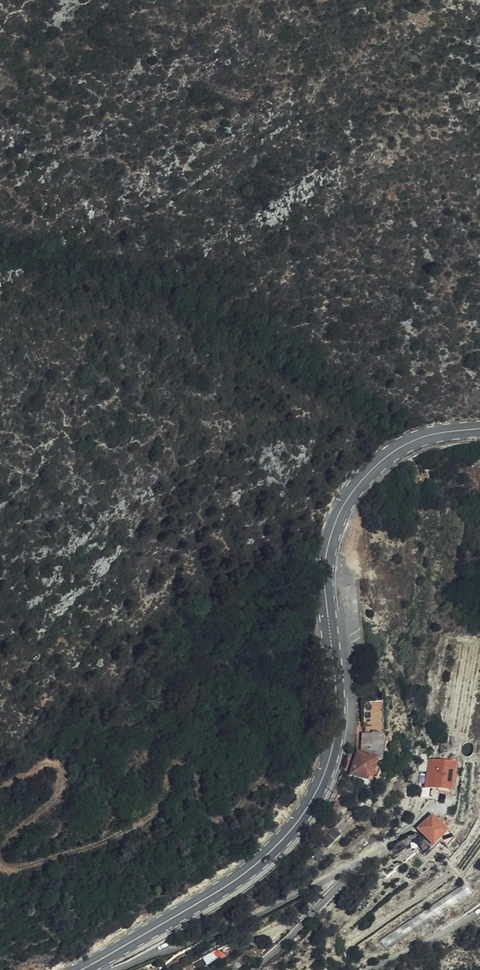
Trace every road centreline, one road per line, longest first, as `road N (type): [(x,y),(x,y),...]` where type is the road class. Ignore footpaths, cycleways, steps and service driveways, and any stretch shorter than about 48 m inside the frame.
road 1 (primary): [(80,969),(243,874),(293,828),(332,754),(337,681),(325,578),(343,508),(402,446),(479,428)]

